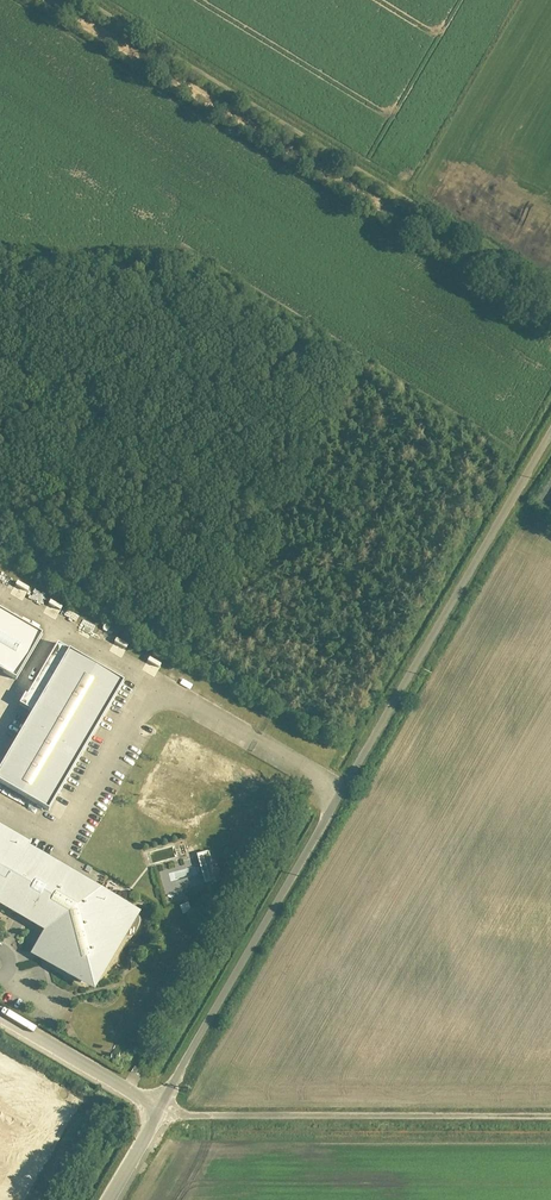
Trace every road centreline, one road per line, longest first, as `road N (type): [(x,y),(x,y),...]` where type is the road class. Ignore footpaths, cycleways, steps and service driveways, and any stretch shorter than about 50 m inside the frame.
road 1 (track): [(162,1106),(550,433)]
road 2 (track): [(550,311),(46,0)]
road 3 (track): [(162,1106),(185,1116),(550,1117)]
road 4 (residential): [(0,1020),(162,1106),(107,1199)]

